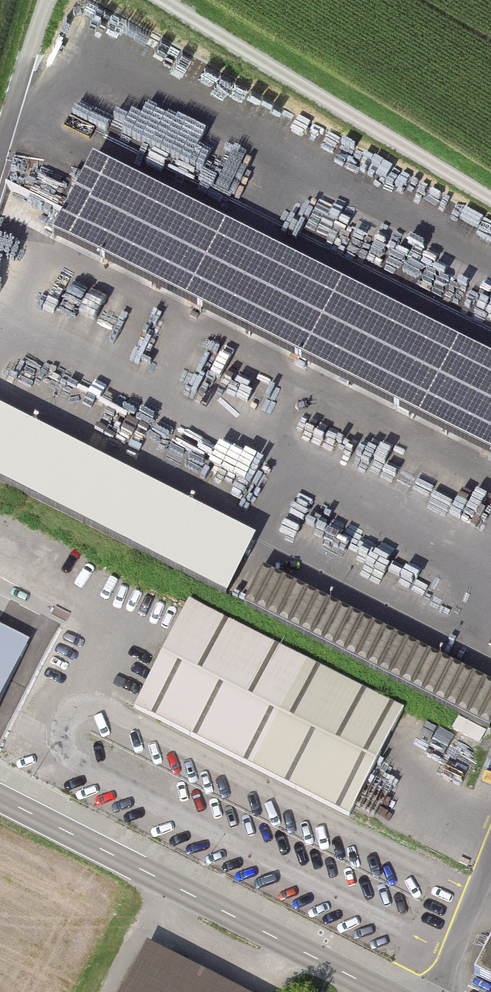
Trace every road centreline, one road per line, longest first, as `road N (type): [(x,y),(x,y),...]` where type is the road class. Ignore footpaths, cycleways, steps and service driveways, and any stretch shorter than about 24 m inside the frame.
road 1 (tertiary): [(383,991),(0,797)]
road 2 (track): [(490,199),(159,0)]
road 3 (track): [(47,0),(0,161)]

